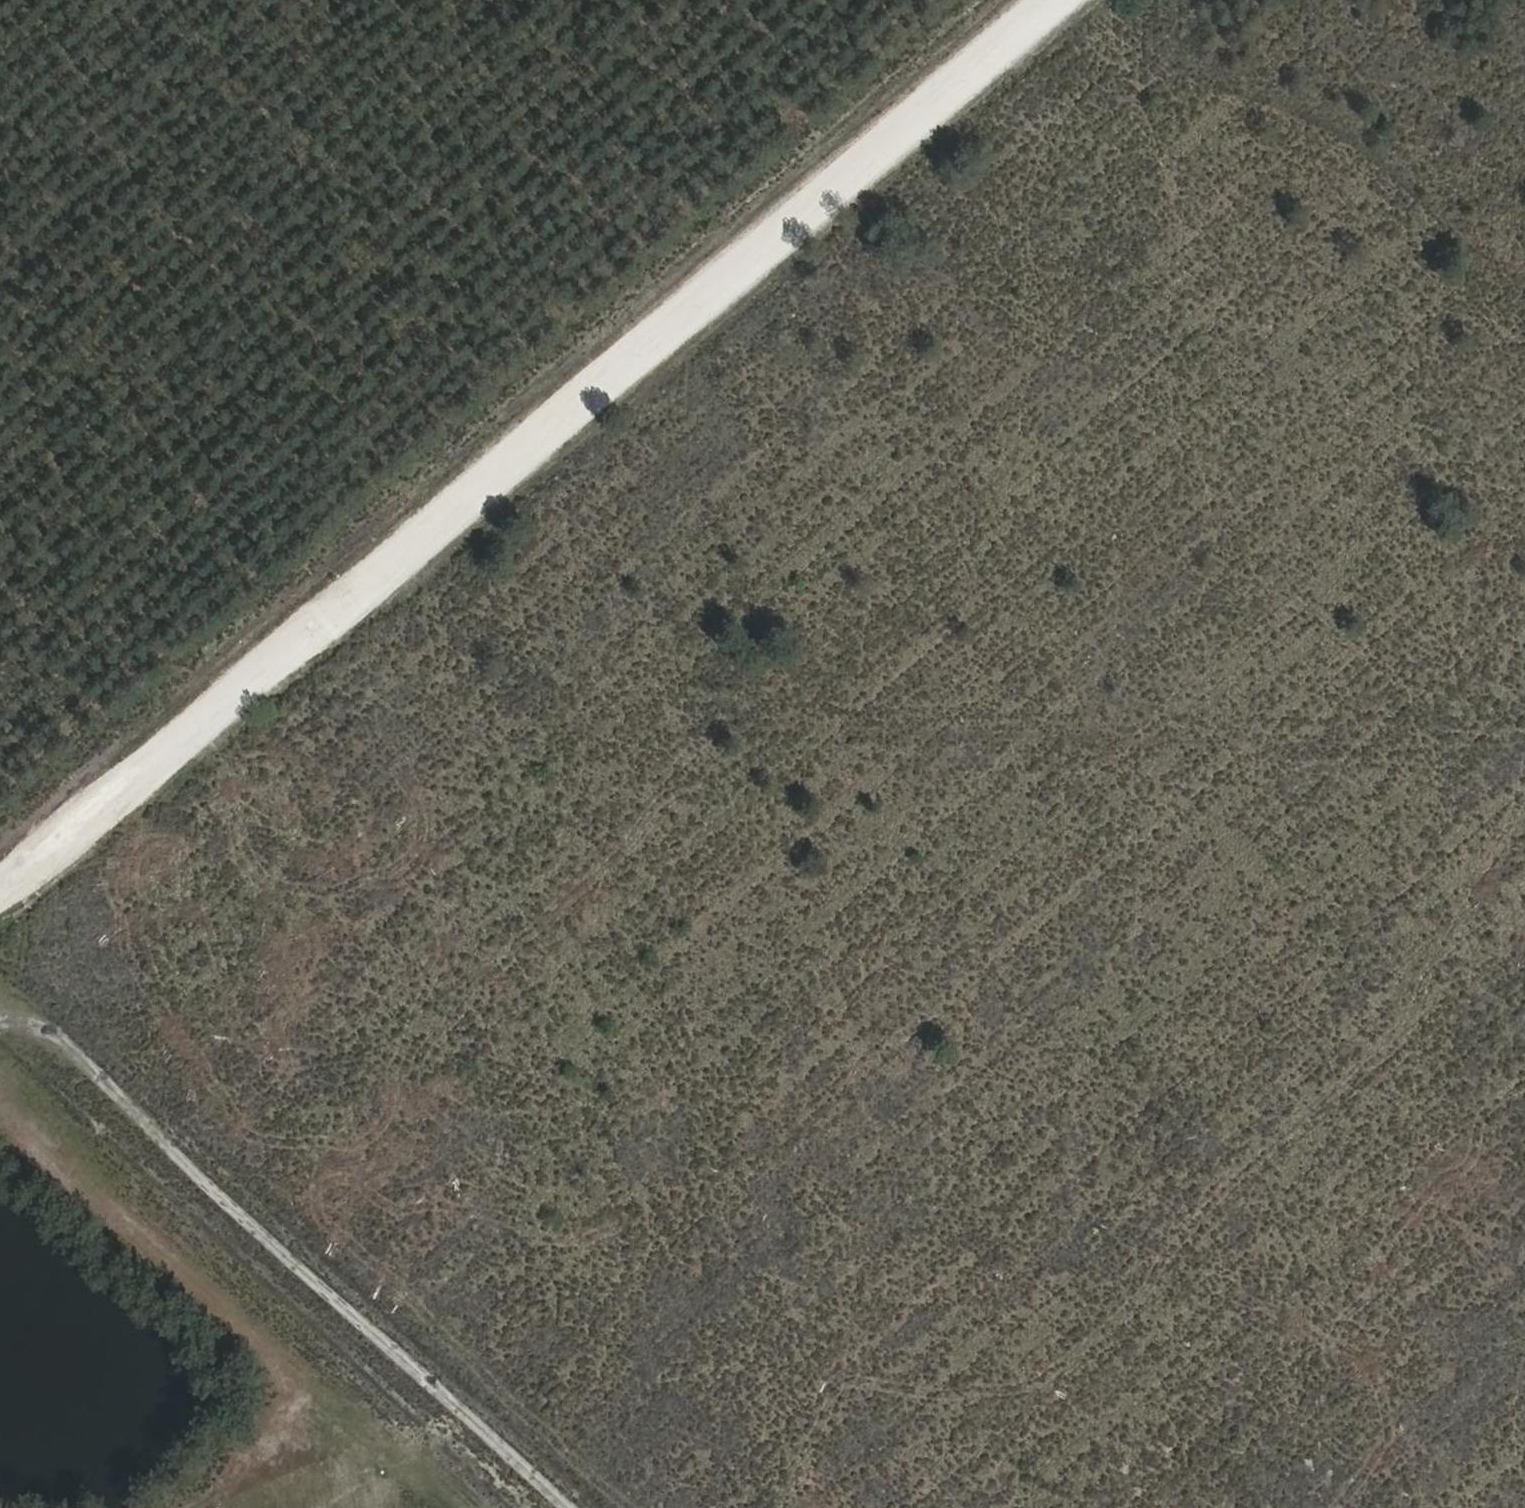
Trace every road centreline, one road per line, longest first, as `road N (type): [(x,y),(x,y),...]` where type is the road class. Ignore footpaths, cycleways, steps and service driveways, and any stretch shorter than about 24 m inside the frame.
road 1 (track): [(0,890),(1048,0)]
road 2 (track): [(561,1507),(196,1173),(104,1074),(38,1024),(0,1023)]

